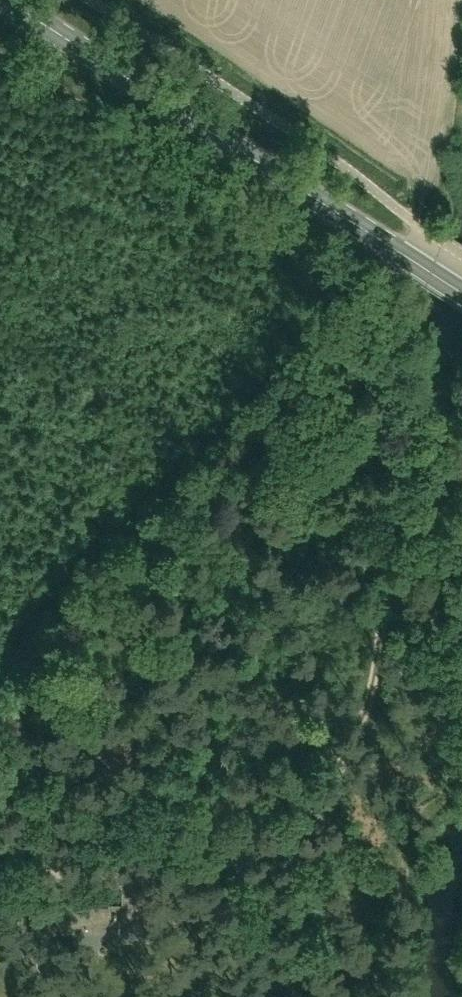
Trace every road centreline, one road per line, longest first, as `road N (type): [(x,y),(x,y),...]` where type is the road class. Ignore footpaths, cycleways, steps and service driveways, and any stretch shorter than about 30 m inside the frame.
road 1 (track): [(32,686),(362,330),(396,511),(365,710),(337,771)]
road 2 (primary): [(461,294),(9,0)]
road 3 (track): [(337,771),(365,776),(405,822),(401,898)]

